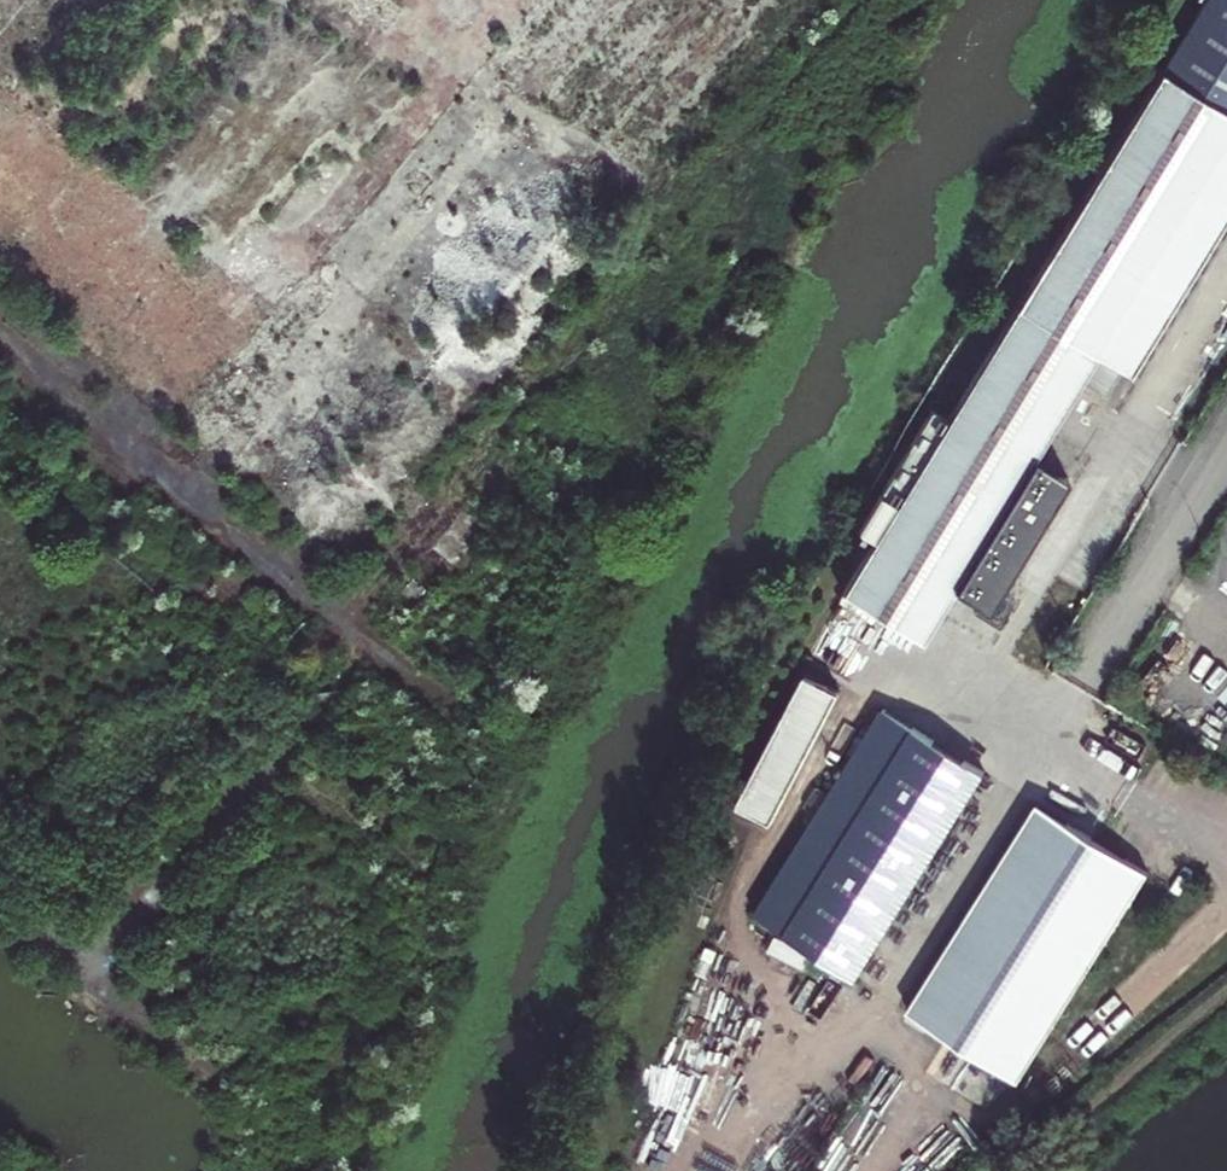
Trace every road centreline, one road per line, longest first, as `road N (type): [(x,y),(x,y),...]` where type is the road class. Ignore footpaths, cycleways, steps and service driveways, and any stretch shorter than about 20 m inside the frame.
road 1 (unclassified): [(1226,453),(1081,681)]
road 2 (track): [(188,502),(0,346)]

